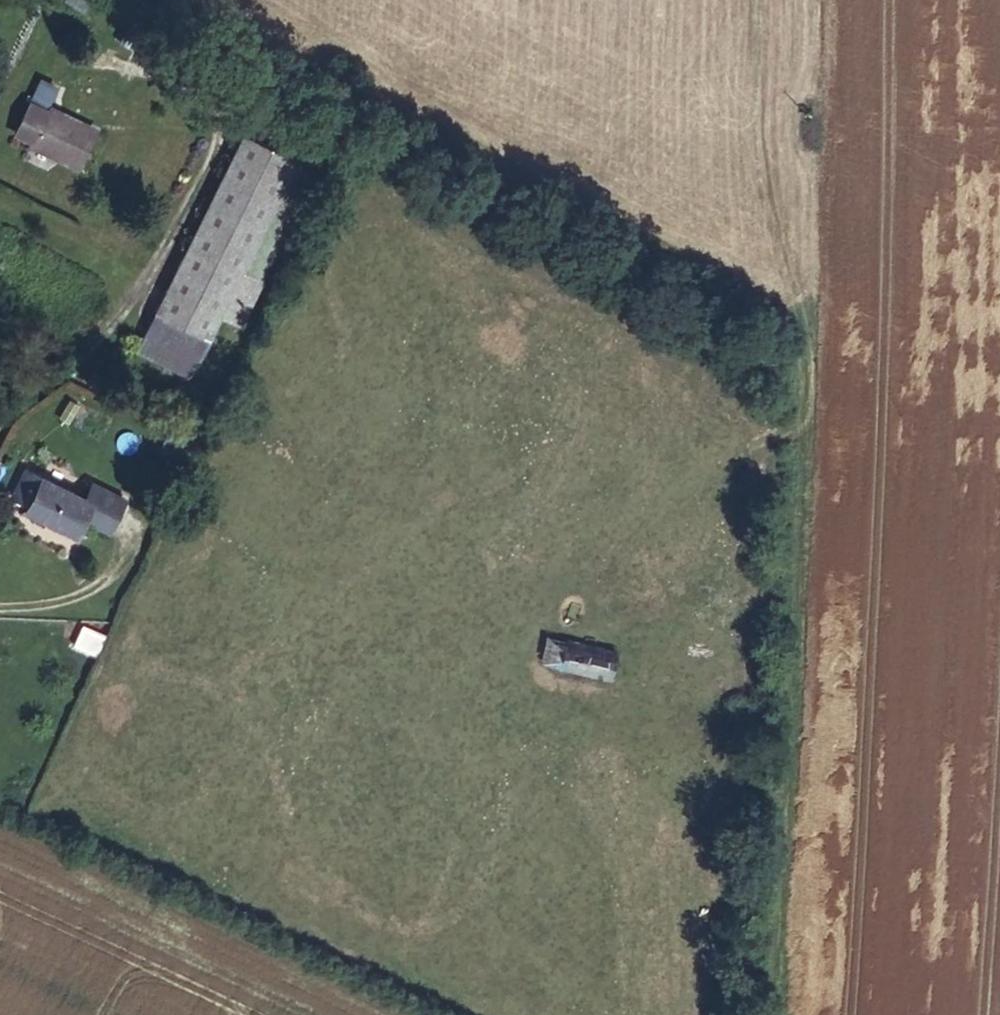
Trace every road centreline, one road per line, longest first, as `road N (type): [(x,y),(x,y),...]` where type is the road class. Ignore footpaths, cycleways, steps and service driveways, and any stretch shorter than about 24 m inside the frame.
road 1 (track): [(766,1014),(801,288),(192,0)]

